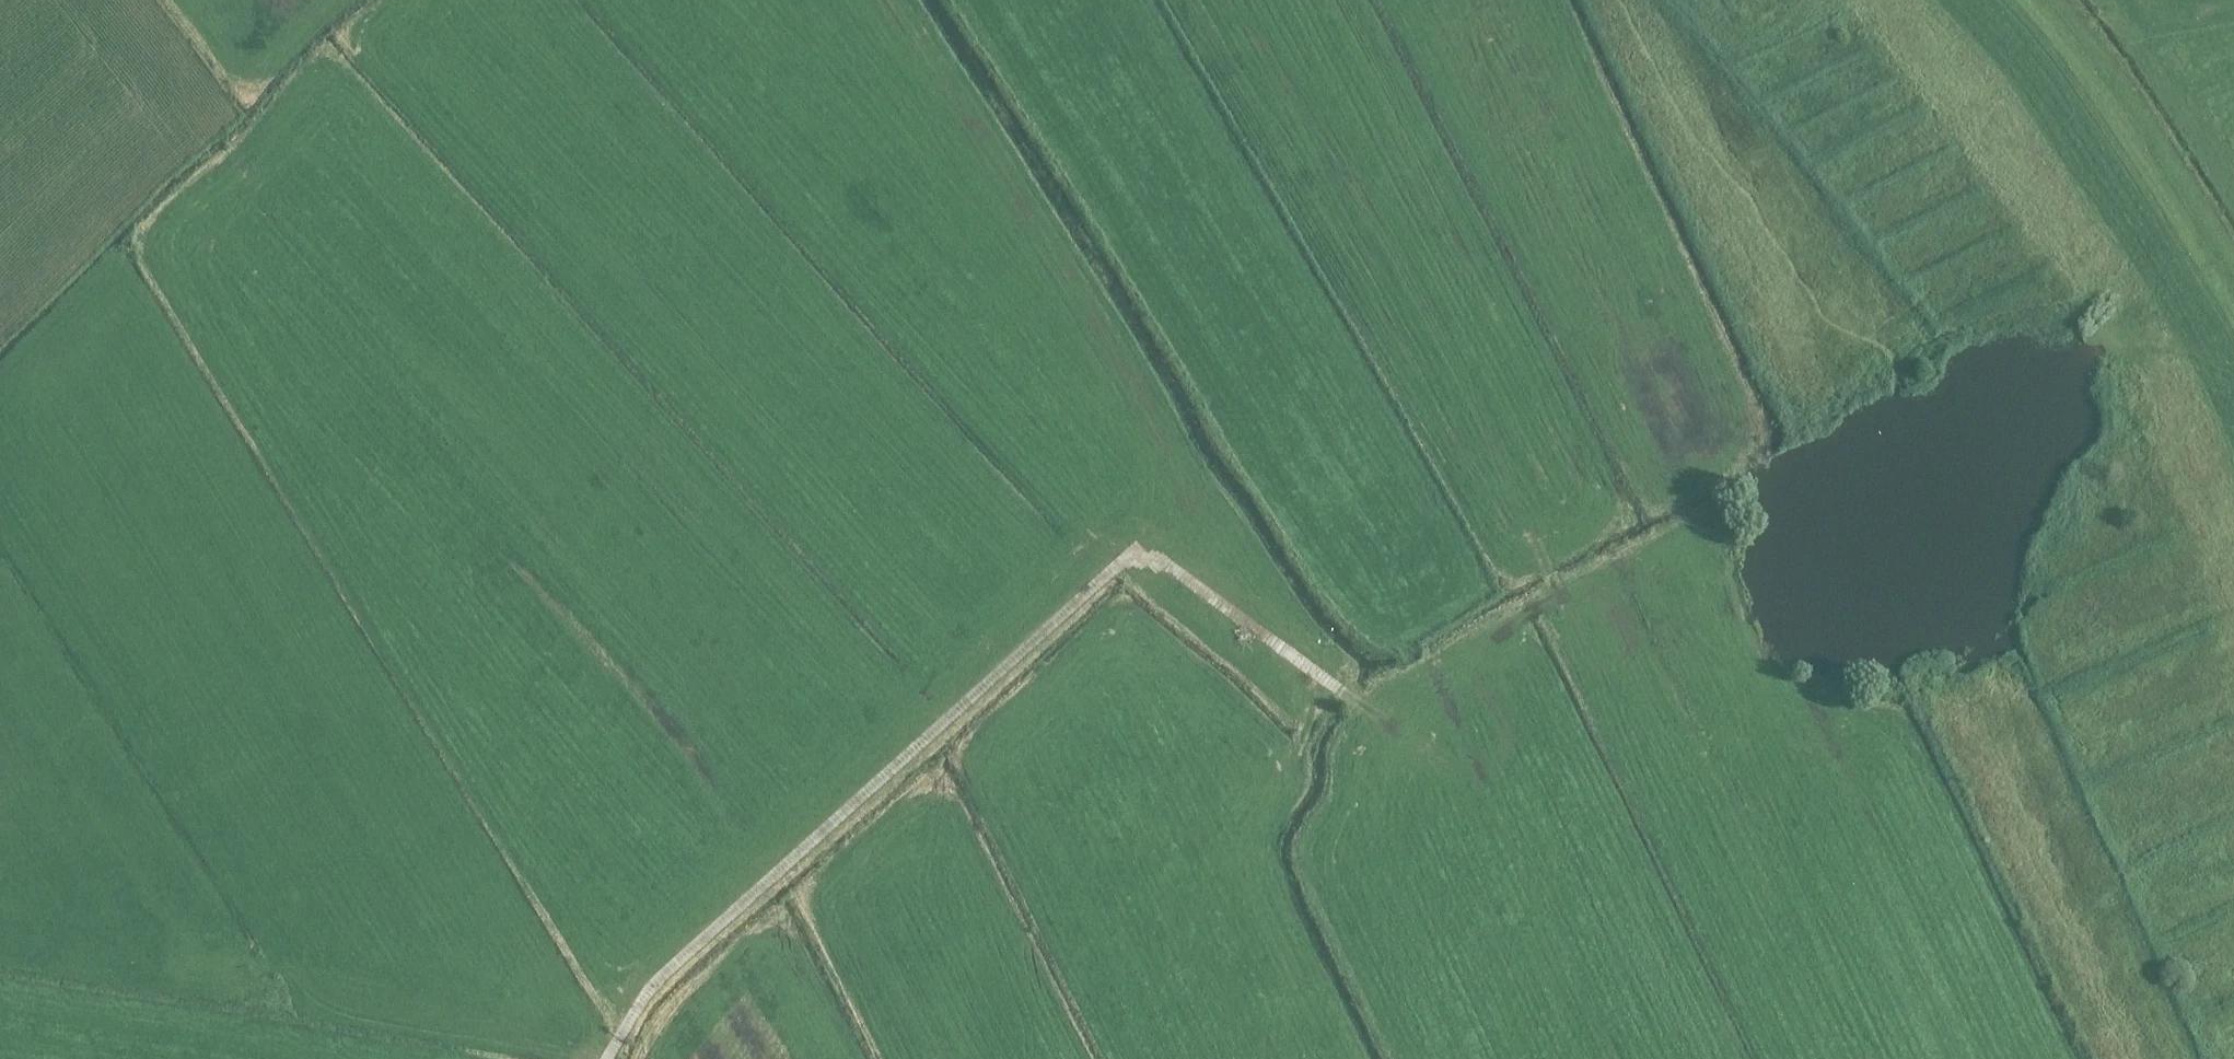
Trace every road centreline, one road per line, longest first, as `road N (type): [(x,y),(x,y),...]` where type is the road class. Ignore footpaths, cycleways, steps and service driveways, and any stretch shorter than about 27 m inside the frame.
road 1 (track): [(1368,713),(1137,554),(641,997),(605,1058)]
road 2 (track): [(1915,0),(2101,230),(2233,556)]

